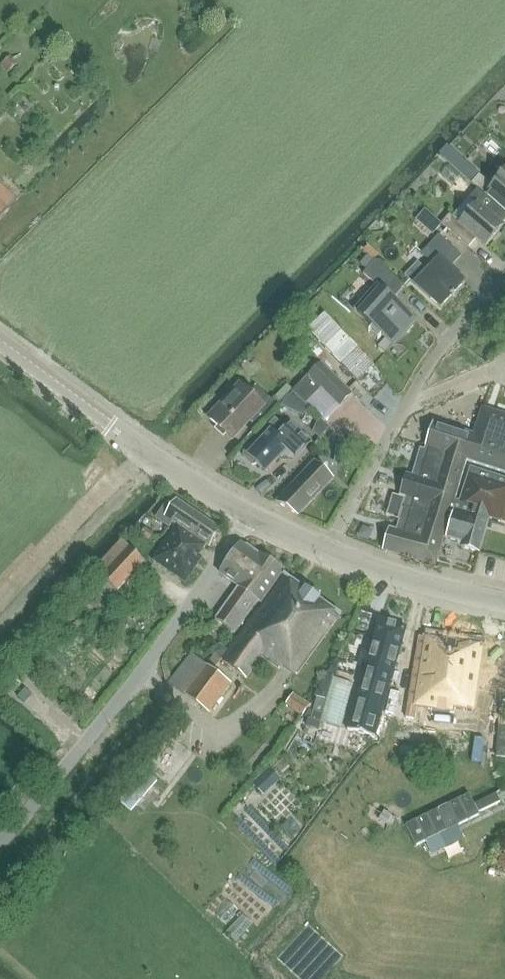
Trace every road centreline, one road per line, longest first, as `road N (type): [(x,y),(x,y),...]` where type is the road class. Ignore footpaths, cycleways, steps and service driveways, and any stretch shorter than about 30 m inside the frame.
road 1 (track): [(325,36),(112,294),(33,368)]
road 2 (unclassified): [(0,848),(109,726),(249,517)]
road 3 (tertiary): [(249,517),(0,344)]
road 4 (tertiary): [(504,600),(388,575),(249,517)]

